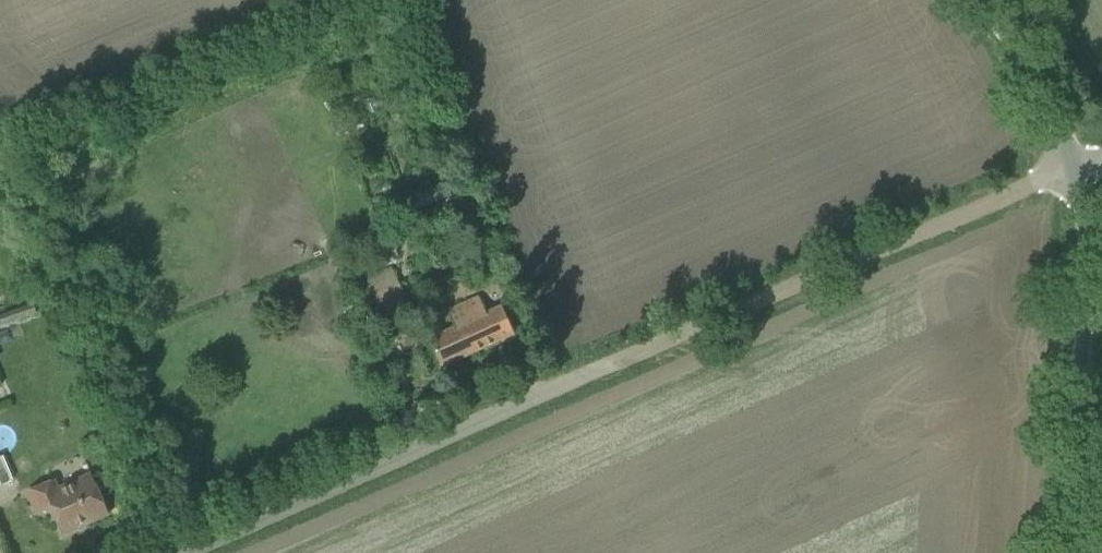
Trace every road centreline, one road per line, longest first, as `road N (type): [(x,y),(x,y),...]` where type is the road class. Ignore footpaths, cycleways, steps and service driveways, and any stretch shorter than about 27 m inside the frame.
road 1 (unclassified): [(179,552),(1073,170)]
road 2 (unclassified): [(1063,552),(1088,226),(1073,170)]
road 3 (unclassified): [(1073,170),(1054,121),(976,0)]

